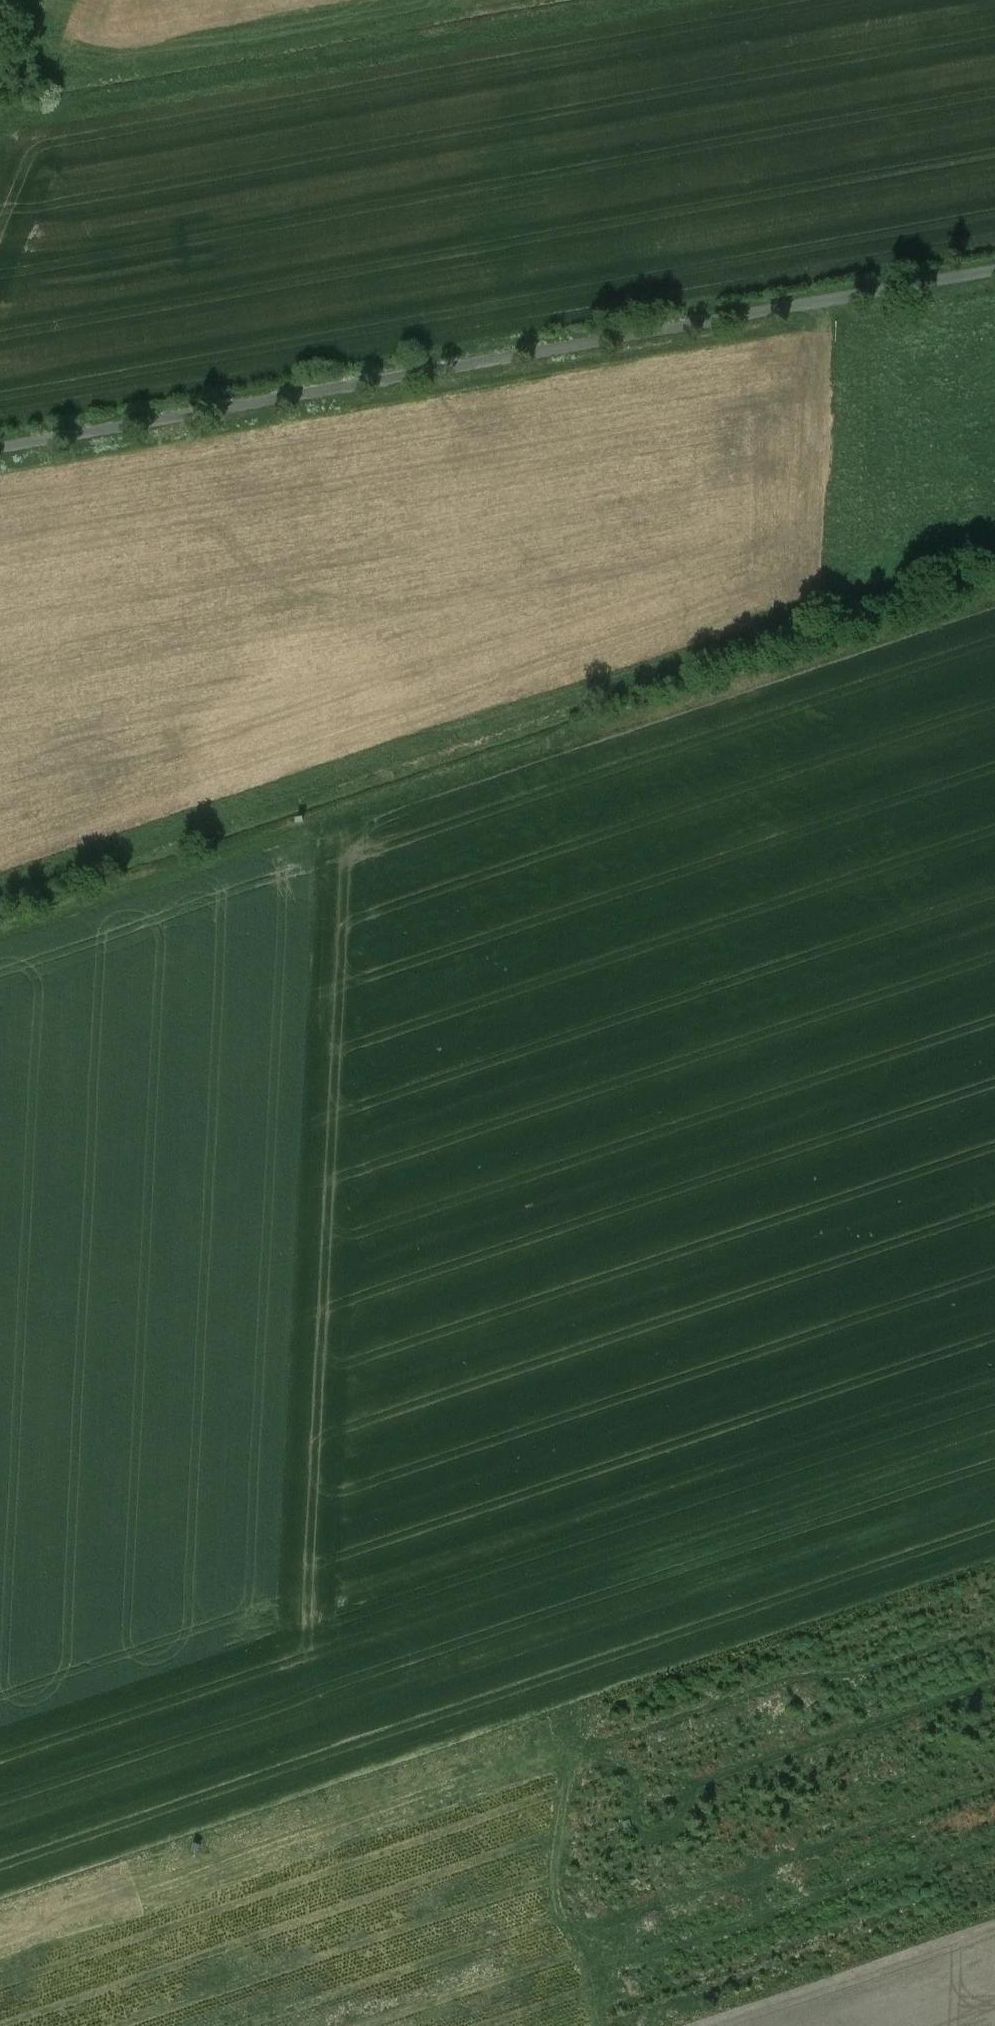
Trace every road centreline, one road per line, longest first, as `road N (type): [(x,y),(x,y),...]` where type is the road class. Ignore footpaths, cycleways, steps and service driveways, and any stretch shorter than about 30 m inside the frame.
road 1 (unclassified): [(0,450),(994,274)]
road 2 (track): [(0,1414),(714,1186)]

